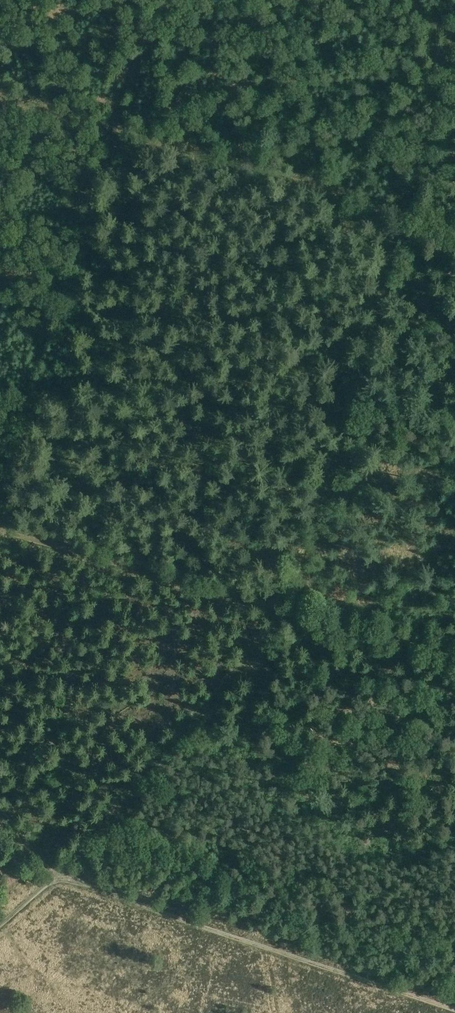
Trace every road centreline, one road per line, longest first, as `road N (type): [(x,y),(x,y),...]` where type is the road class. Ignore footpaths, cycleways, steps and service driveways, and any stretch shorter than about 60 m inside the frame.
road 1 (track): [(454,23),(287,614),(59,875)]
road 2 (track): [(454,227),(0,95)]
road 3 (track): [(0,526),(454,658)]
road 4 (track): [(454,1009),(59,875)]

